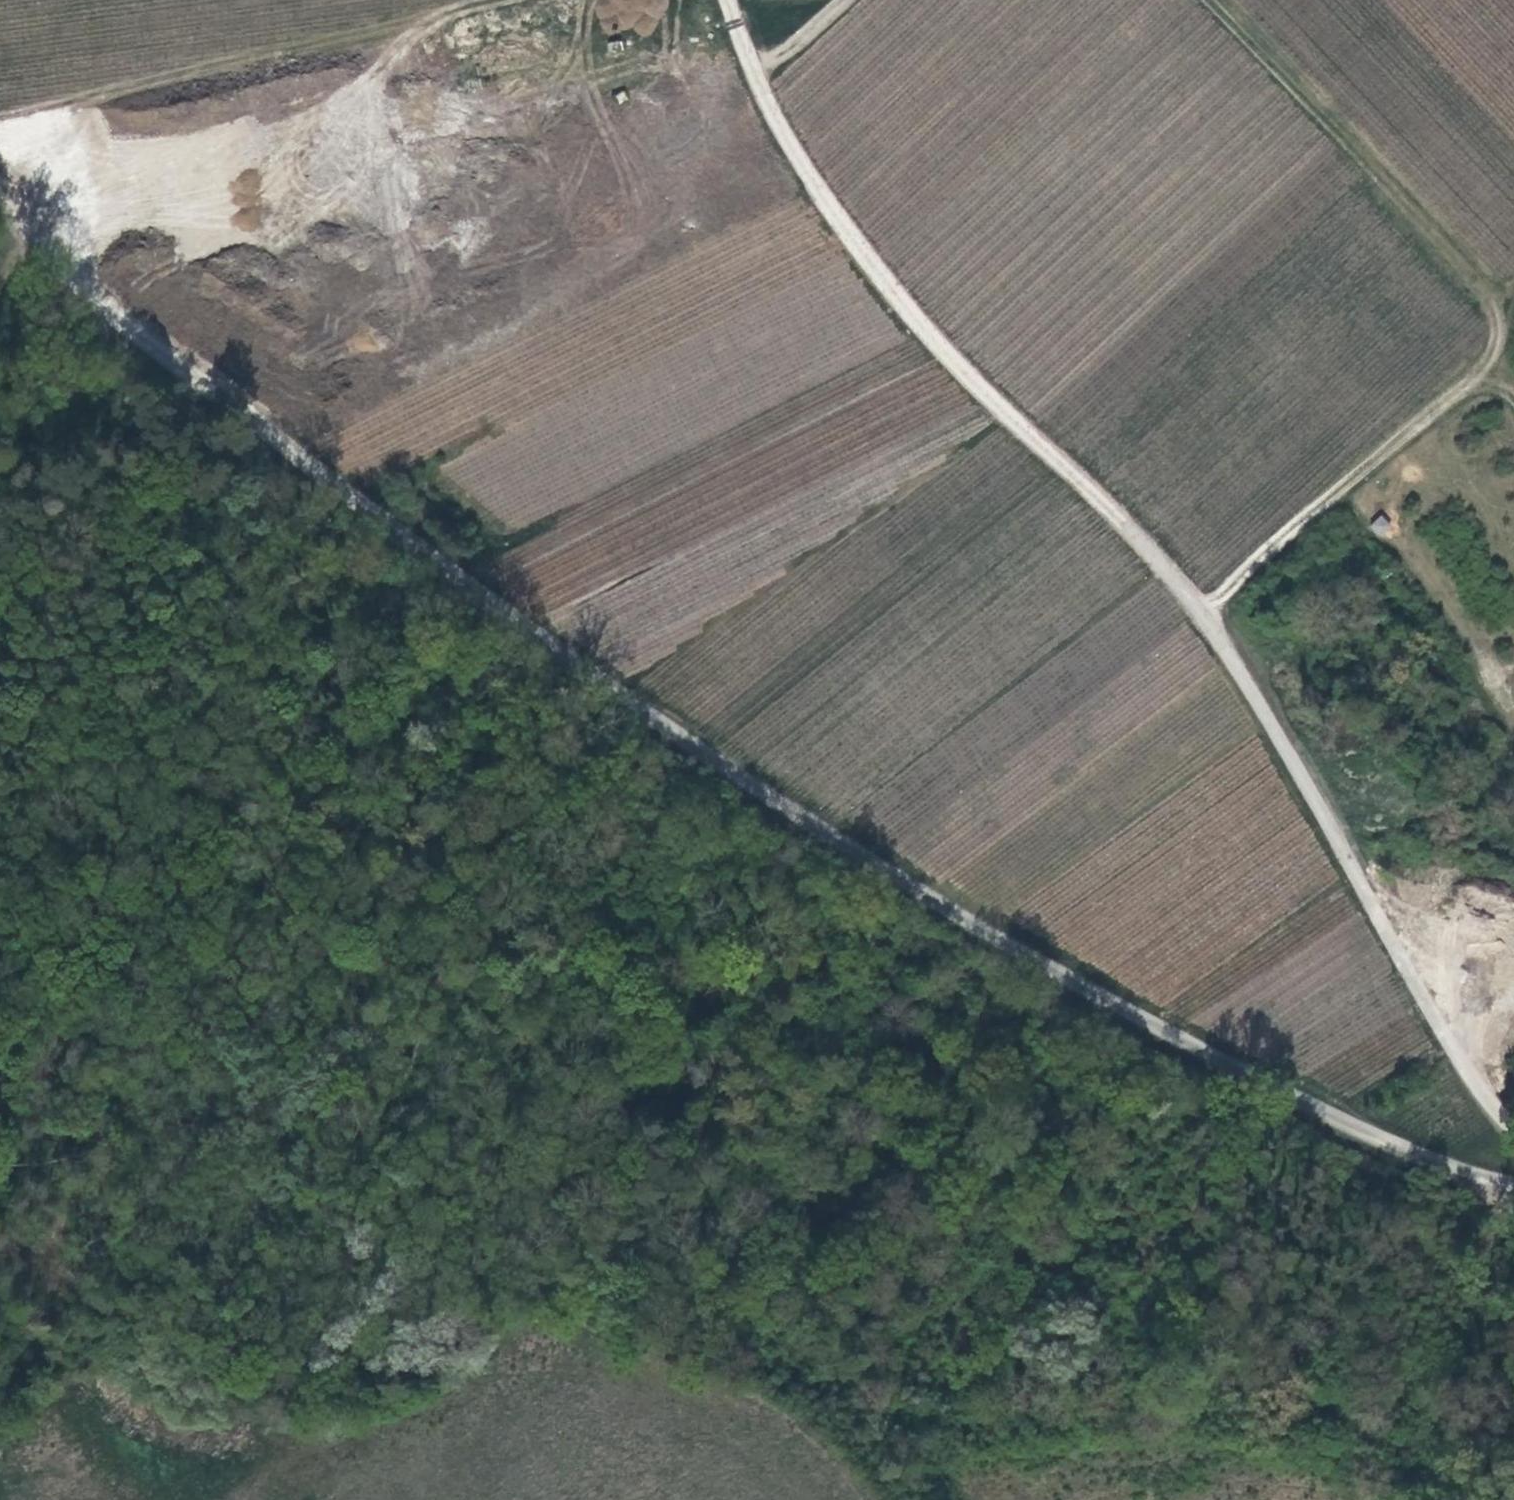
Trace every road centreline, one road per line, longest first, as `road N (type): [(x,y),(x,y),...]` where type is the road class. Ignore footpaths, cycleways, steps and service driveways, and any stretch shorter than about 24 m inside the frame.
road 1 (unclassified): [(0,161),(34,211),(167,348),(667,724),(1201,1047),(1513,1178)]
road 2 (track): [(1207,618),(1339,484),(1486,364),(1493,332),(1482,289),(1218,0)]

